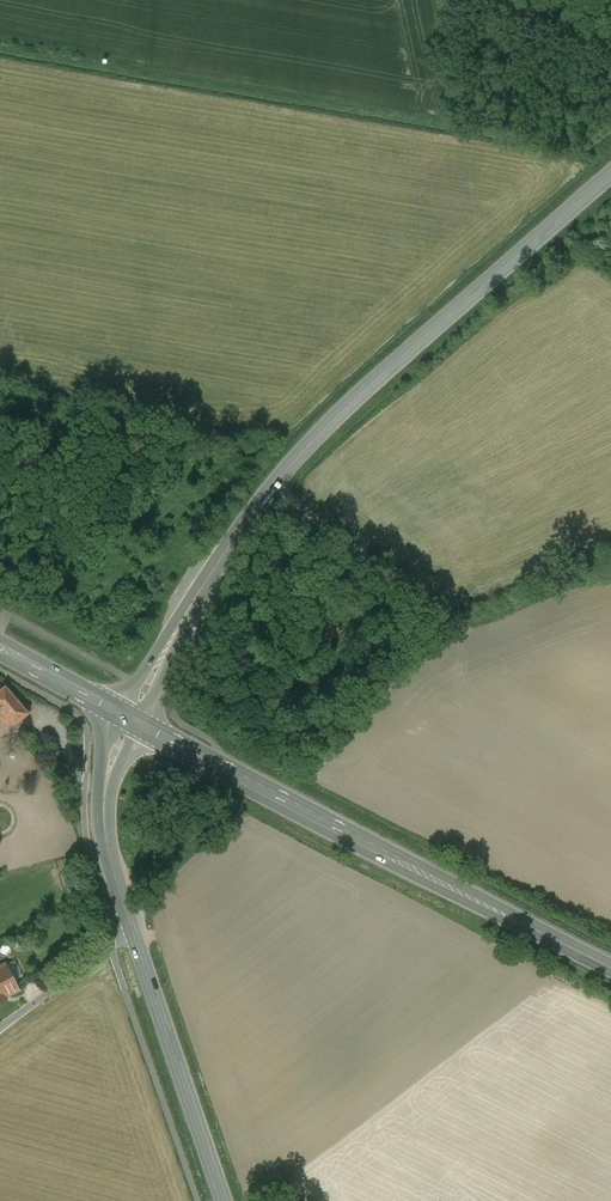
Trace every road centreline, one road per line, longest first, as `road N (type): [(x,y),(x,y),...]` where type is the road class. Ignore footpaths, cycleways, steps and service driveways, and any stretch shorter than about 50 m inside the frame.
road 1 (secondary): [(131,719),(212,566),(265,494),(386,370),(610,173)]
road 2 (primary): [(610,967),(131,719)]
road 3 (primary): [(130,927),(224,1200)]
road 4 (track): [(275,483),(472,636)]
road 5 (primary): [(131,719),(110,767),(104,814),(130,927)]
road 6 (unclassified): [(0,1030),(130,927)]
road 7 (primary): [(131,719),(0,647)]

